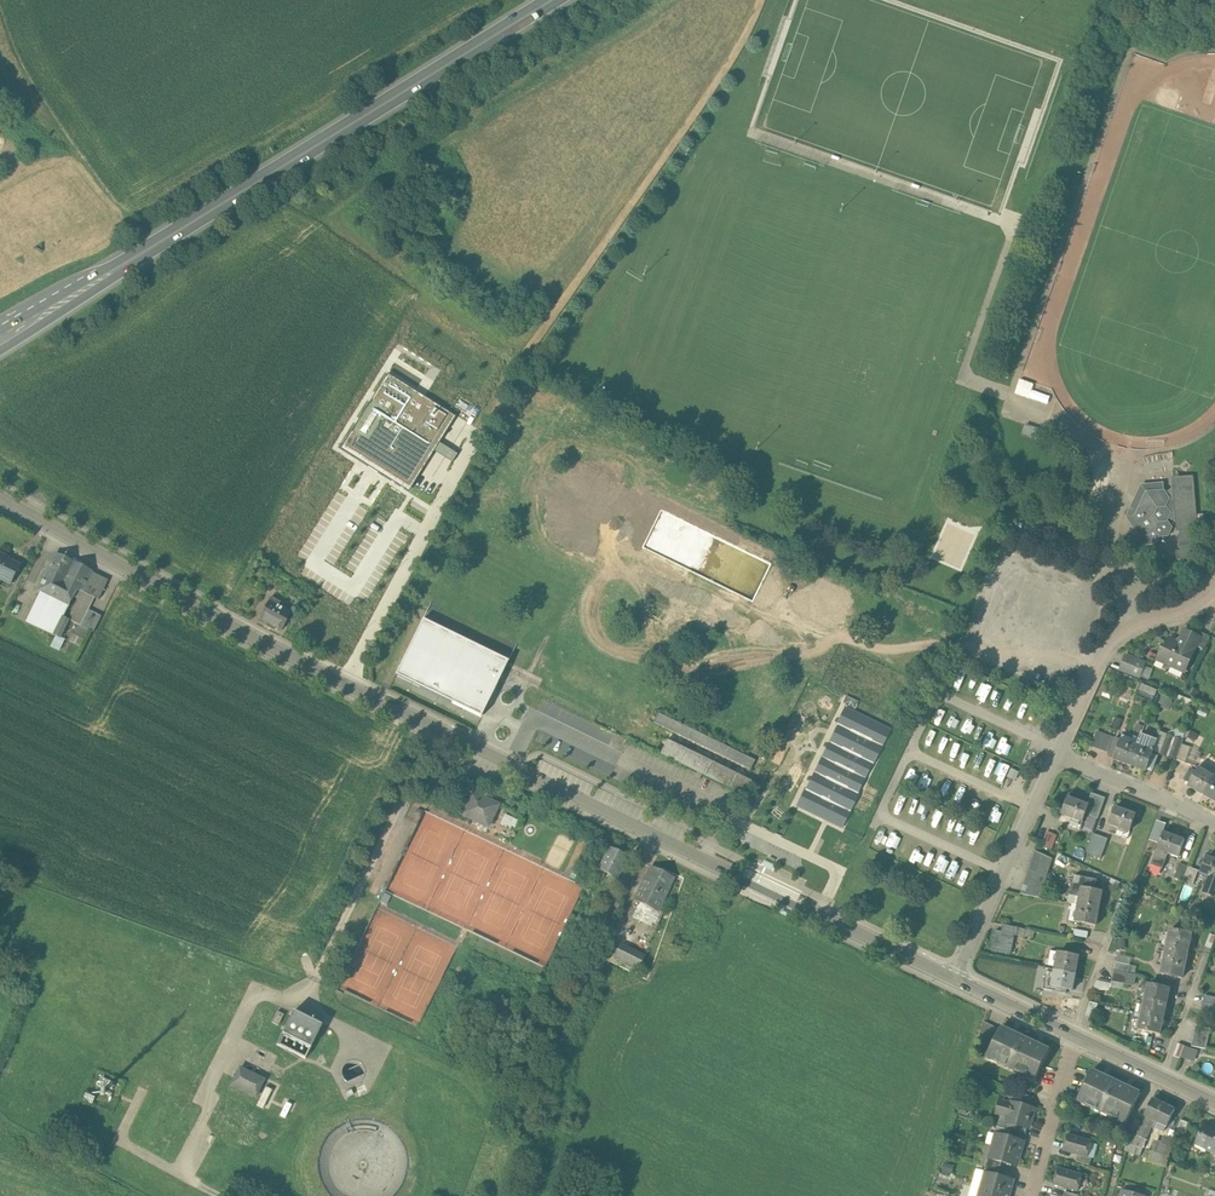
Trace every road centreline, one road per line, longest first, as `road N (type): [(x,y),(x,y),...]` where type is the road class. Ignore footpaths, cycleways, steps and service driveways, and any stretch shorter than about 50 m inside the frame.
road 1 (primary): [(550,0),(12,333)]
road 2 (residential): [(0,495),(443,732)]
road 3 (residential): [(443,732),(820,914)]
road 4 (residential): [(318,970),(443,732)]
road 5 (residential): [(953,976),(1055,753)]
road 6 (residential): [(1055,753),(1113,635),(1207,595)]
road 7 (residential): [(897,755),(820,914)]
road 8 (residential): [(1214,820),(1055,753)]
road 9 (residential): [(1031,1195),(1075,1036)]
road 10 (residential): [(820,914),(953,976)]
road 11 (residential): [(953,976),(1075,1036)]
road 12 (residential): [(1117,915),(1075,1036)]
road 13 (residential): [(1203,960),(1161,1079)]

